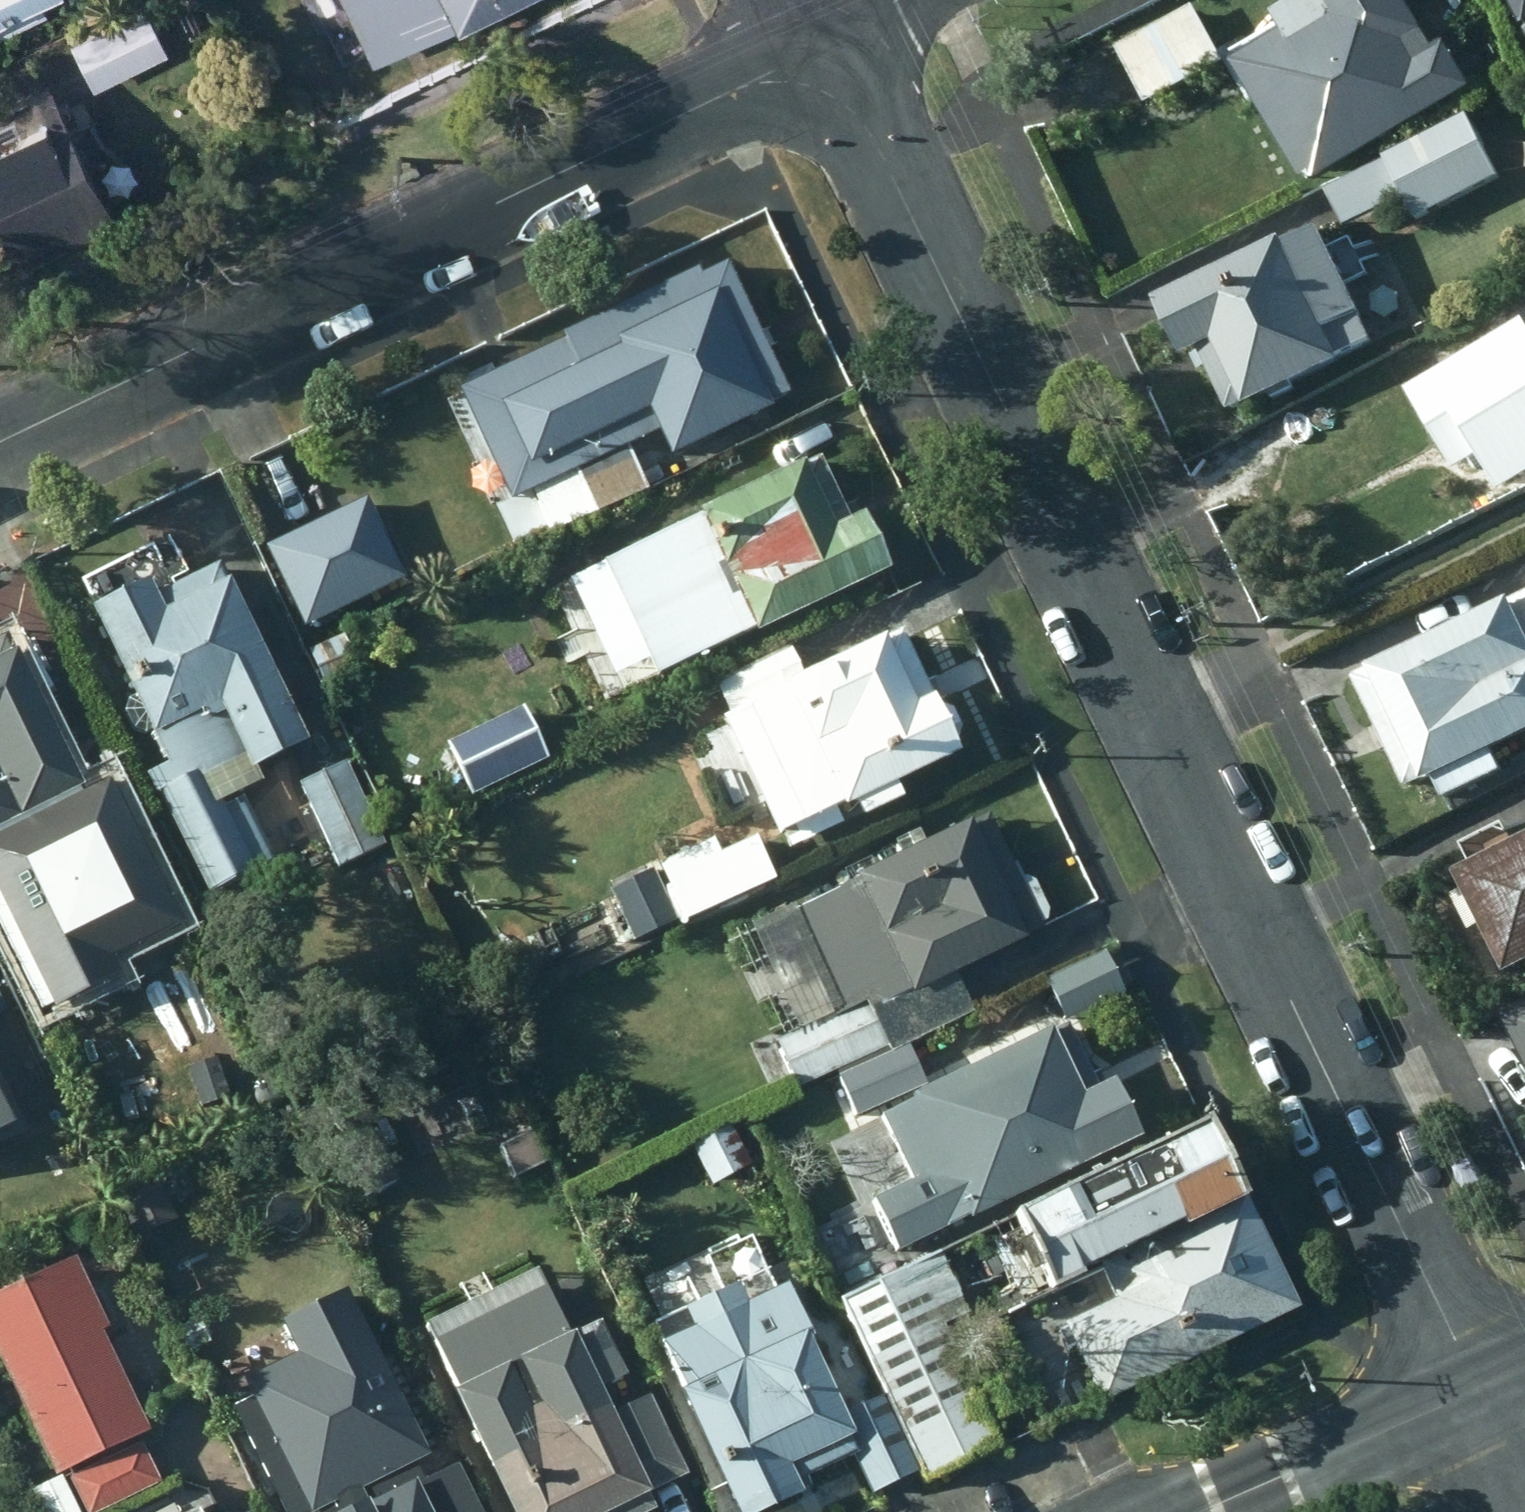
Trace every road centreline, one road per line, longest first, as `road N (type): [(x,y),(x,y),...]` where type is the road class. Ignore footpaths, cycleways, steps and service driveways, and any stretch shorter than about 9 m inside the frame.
road 1 (residential): [(815,89),(853,114),(888,171),(1488,1390)]
road 2 (residential): [(0,443),(726,94),(762,85),(815,89)]
road 3 (residential): [(1488,1390),(1205,1511)]
road 4 (residential): [(815,89),(865,27),(901,0)]

